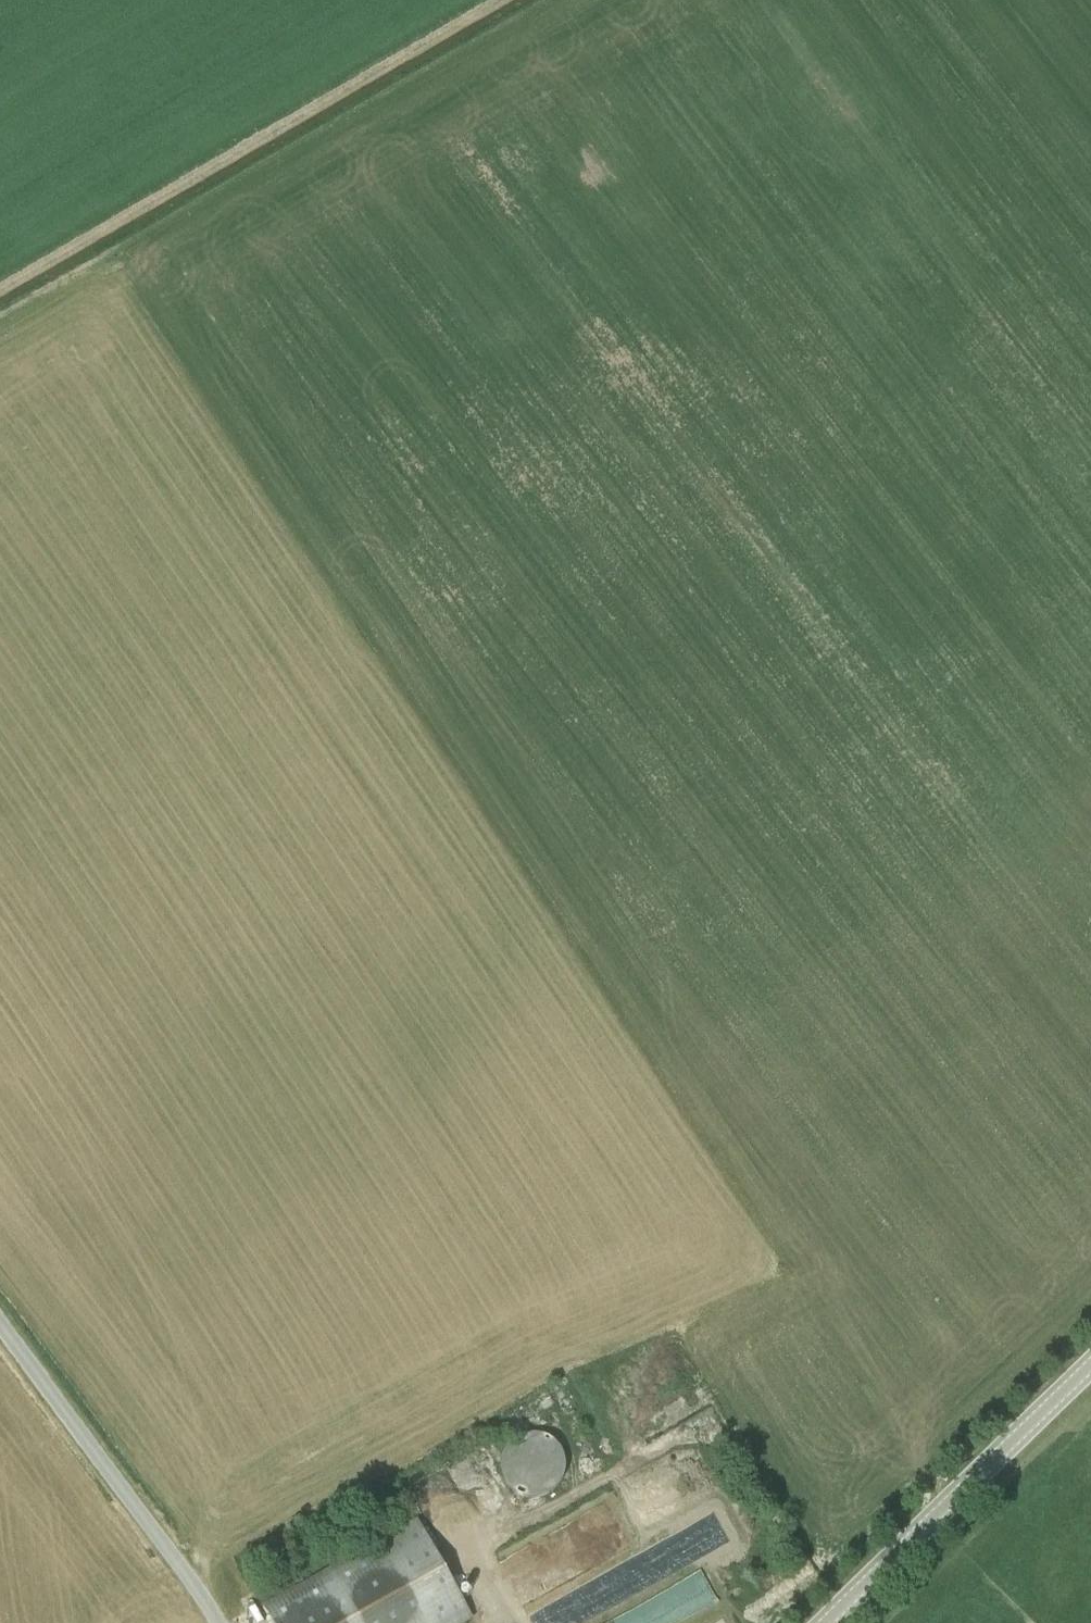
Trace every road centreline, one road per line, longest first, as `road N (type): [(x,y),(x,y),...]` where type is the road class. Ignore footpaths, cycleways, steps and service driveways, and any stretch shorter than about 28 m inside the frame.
road 1 (unclassified): [(217,1622),(0,1325)]
road 2 (tertiary): [(825,1622),(1090,1367)]

